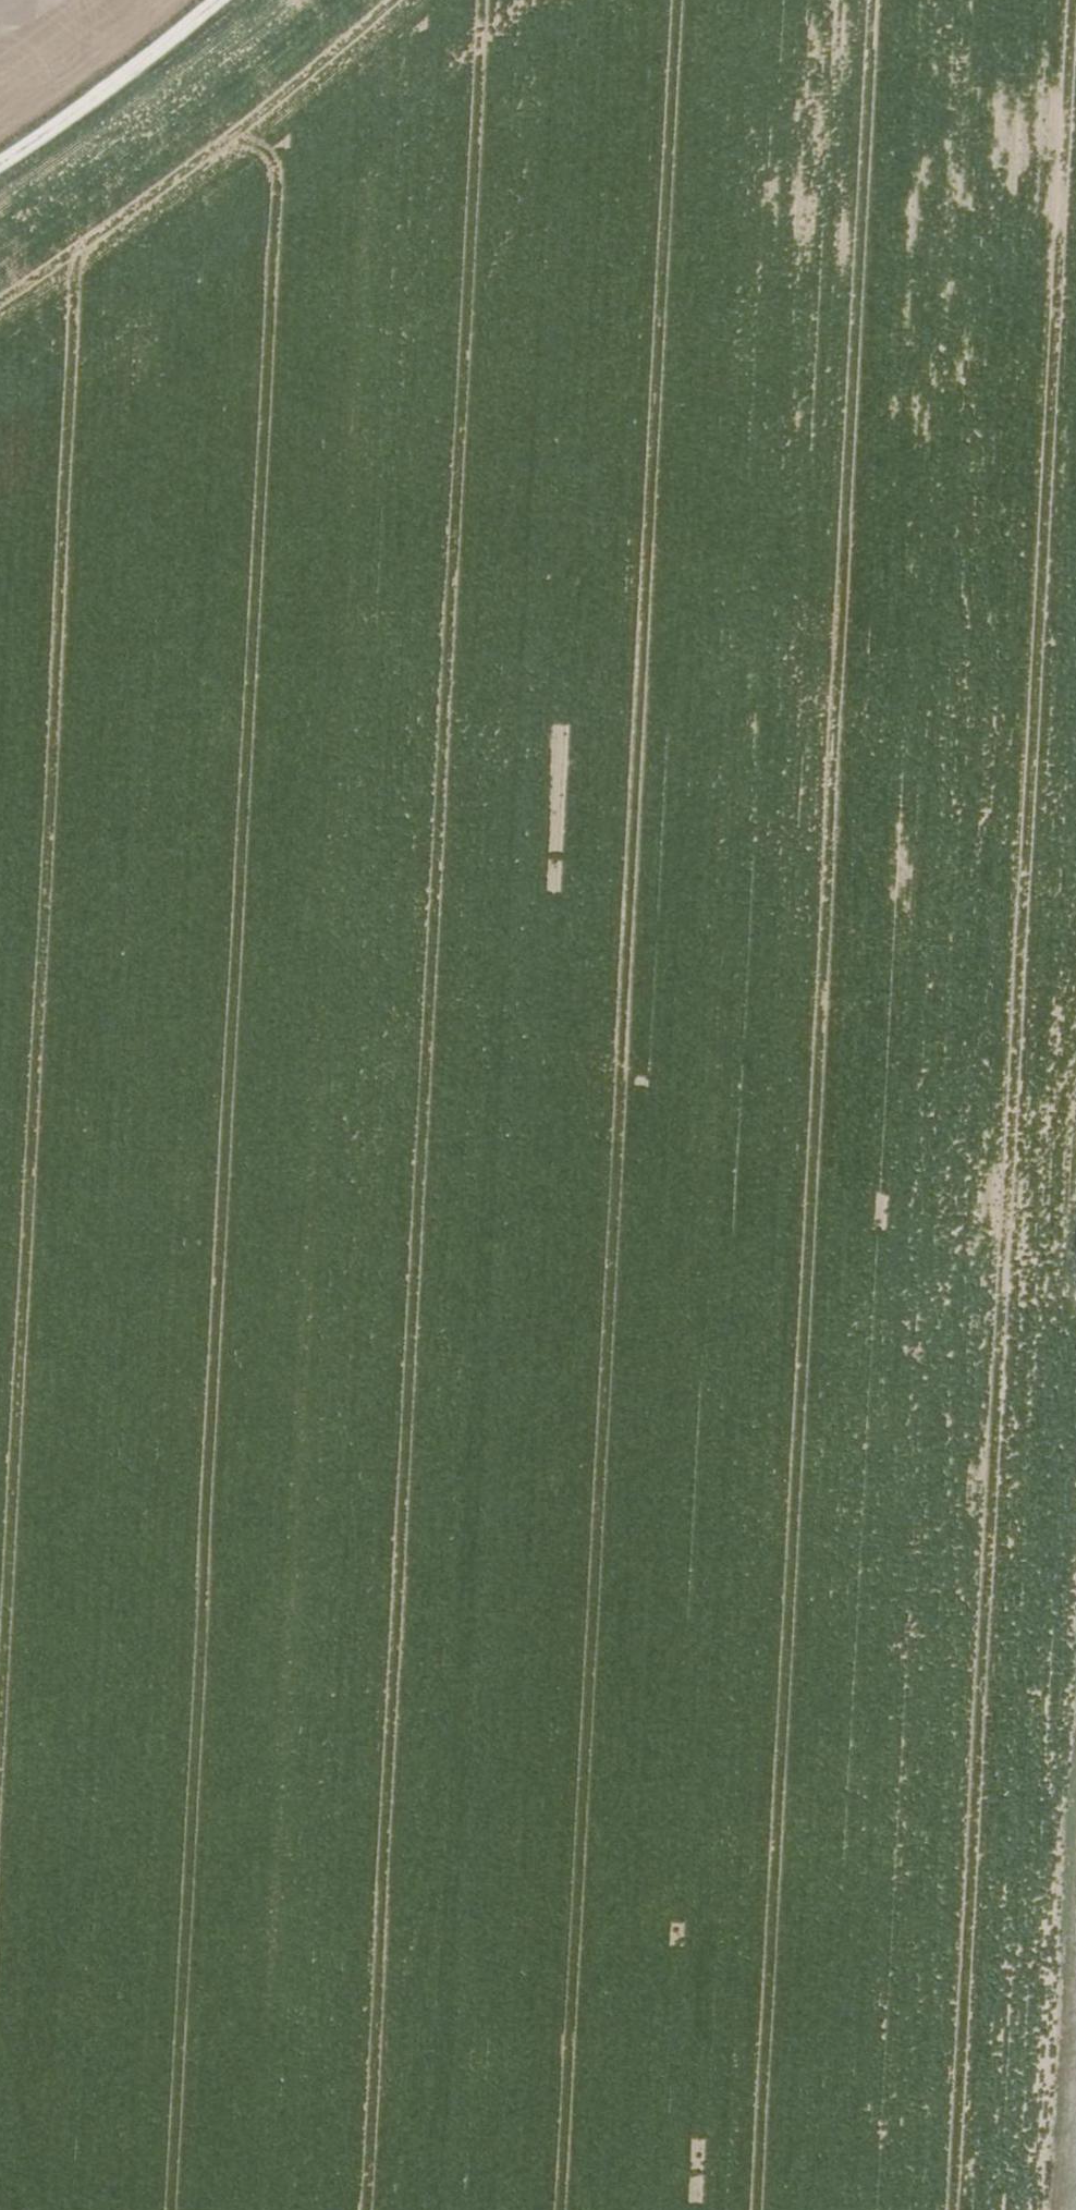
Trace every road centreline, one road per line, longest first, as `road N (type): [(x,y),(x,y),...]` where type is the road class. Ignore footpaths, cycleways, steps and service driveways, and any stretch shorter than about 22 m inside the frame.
road 1 (unclassified): [(227,0),(146,72),(0,166)]

